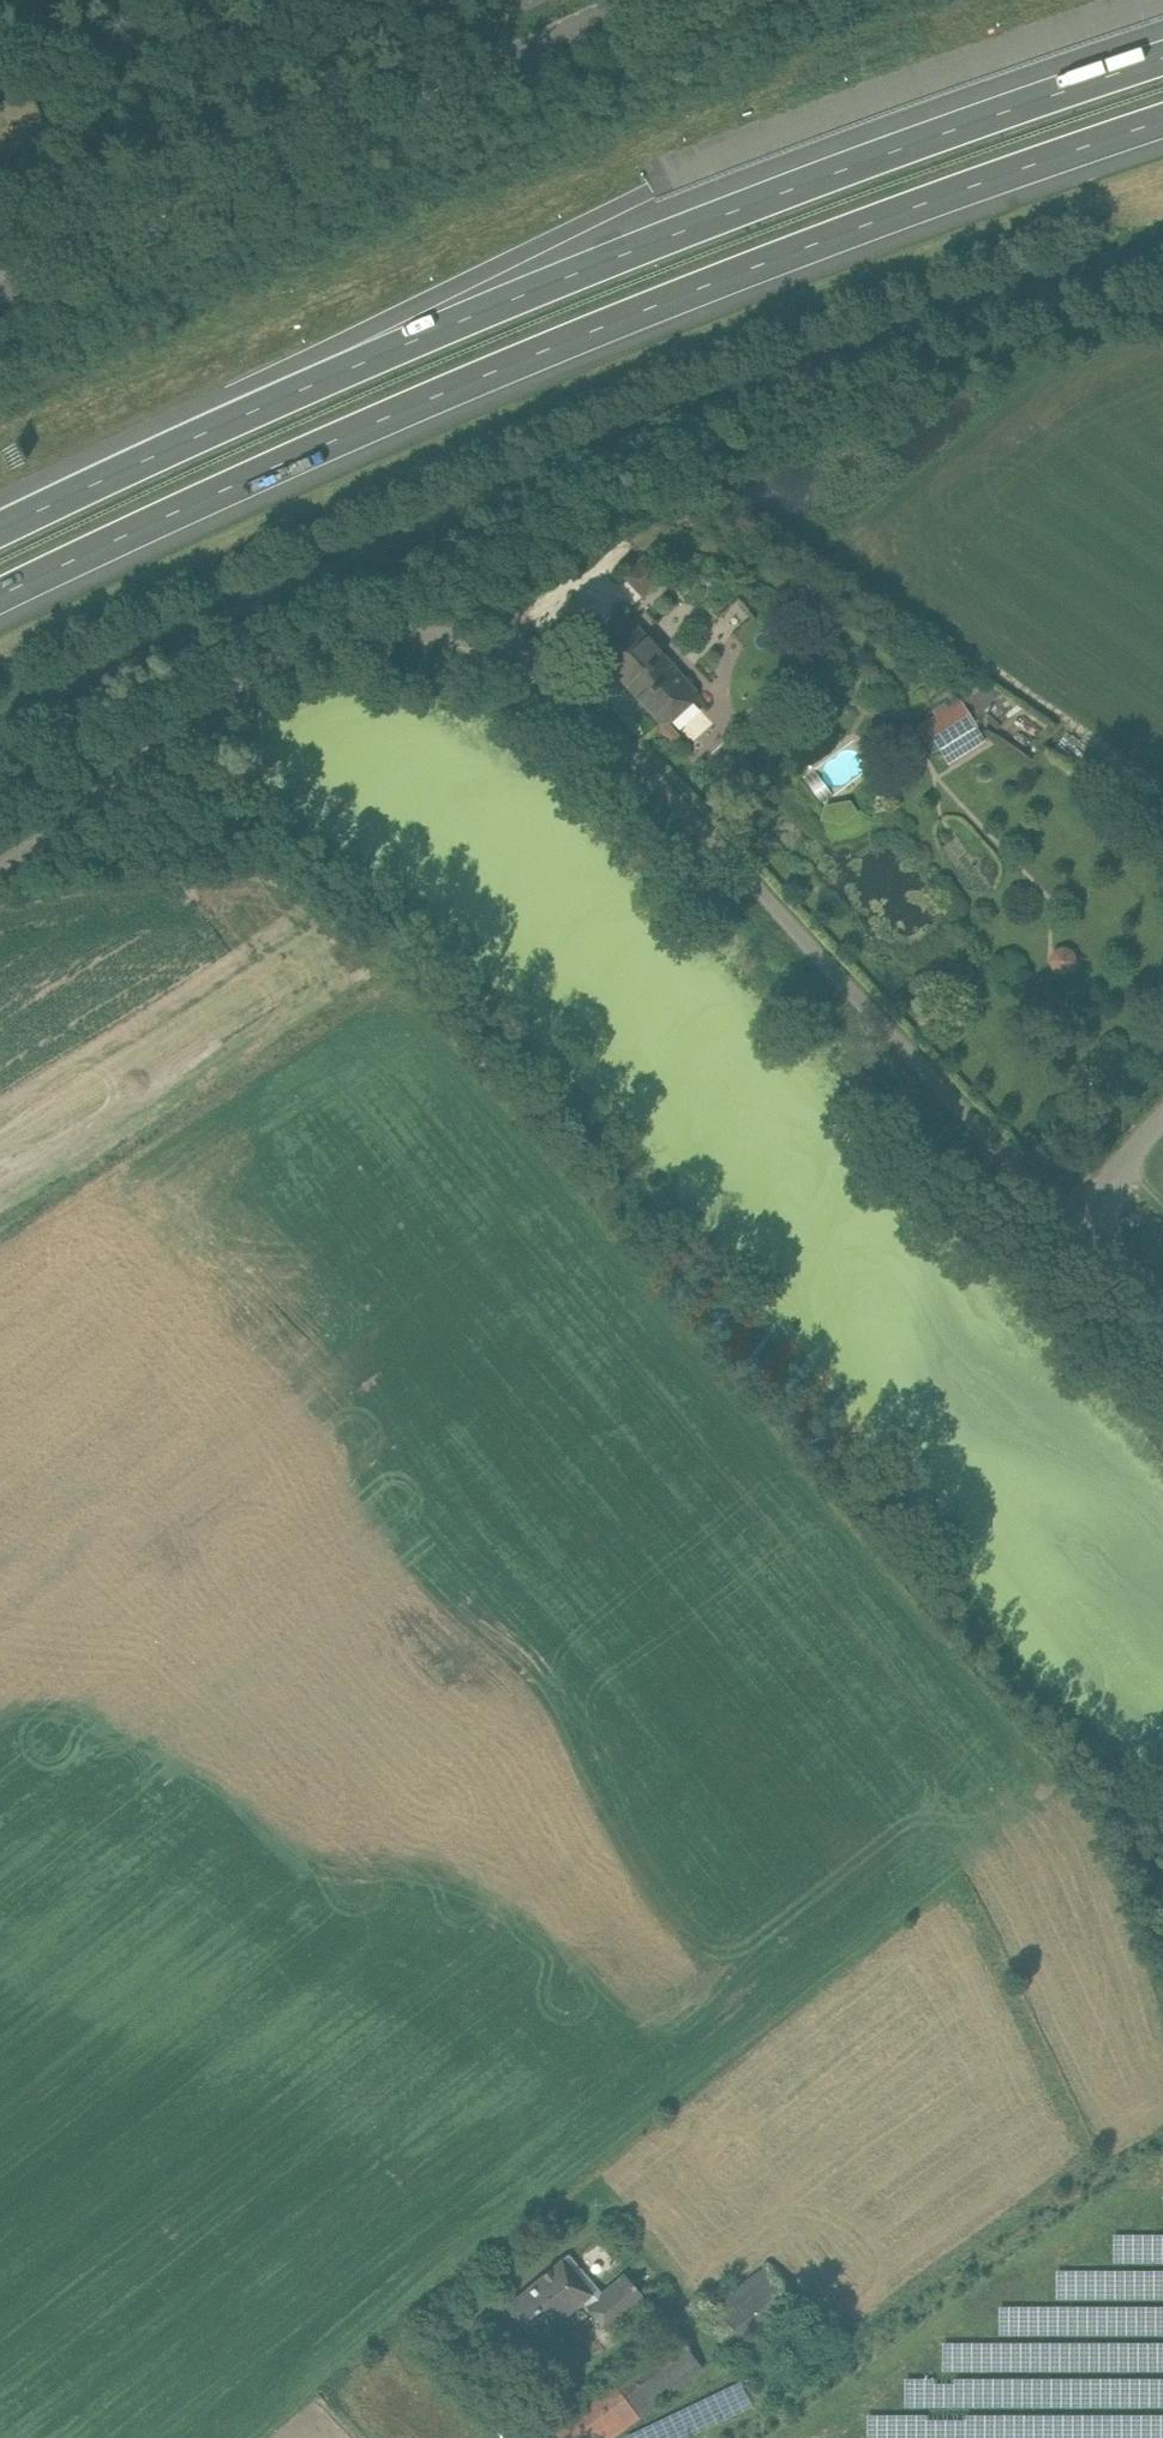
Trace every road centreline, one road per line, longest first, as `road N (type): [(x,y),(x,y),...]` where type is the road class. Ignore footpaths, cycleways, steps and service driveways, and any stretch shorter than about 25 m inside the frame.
road 1 (unclassified): [(1162,1323),(605,723),(517,653),(473,639),(395,633),(317,645),(278,661),(235,685),(0,871)]
road 2 (motorway): [(0,595),(311,448),(631,313),(1162,120)]
road 3 (motorway): [(1162,58),(625,253),(0,528)]
road 4 (tertiary): [(0,296),(636,0)]

